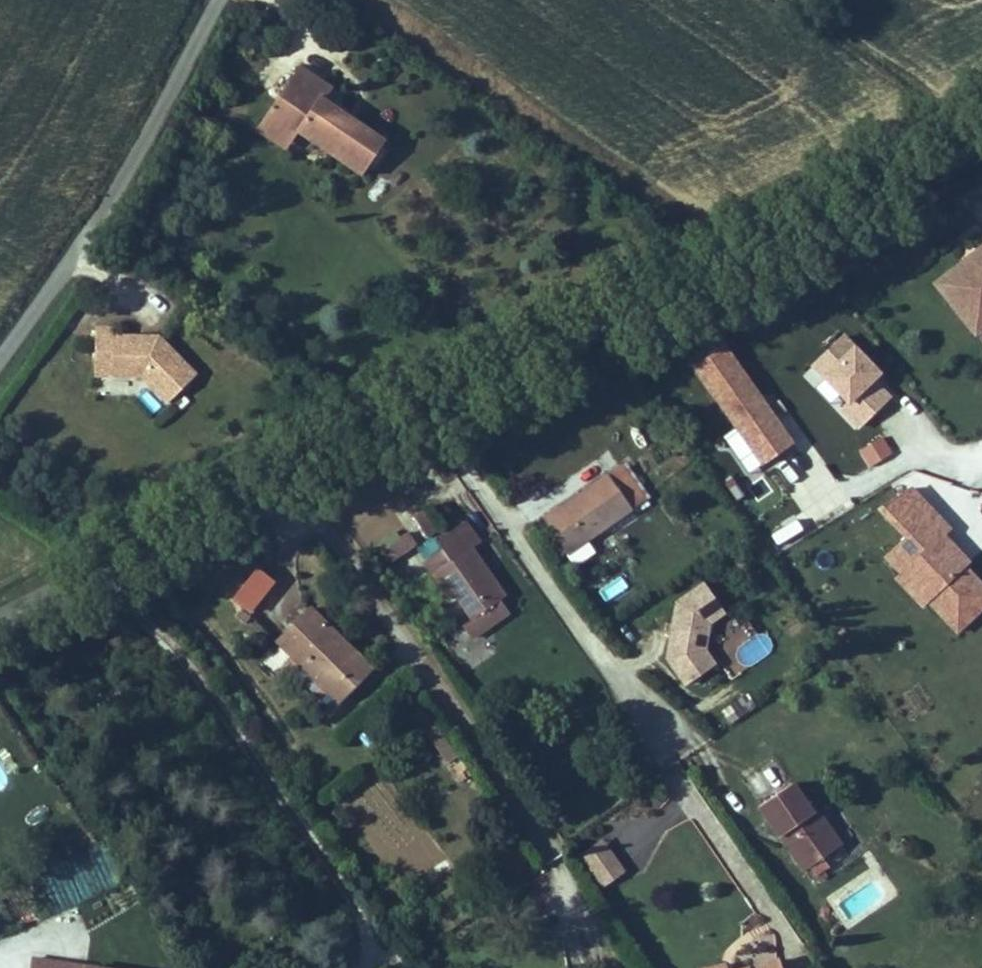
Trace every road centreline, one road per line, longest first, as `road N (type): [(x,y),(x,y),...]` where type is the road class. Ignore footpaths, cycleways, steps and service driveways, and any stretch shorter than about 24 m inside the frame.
road 1 (secondary): [(0,622),(981,136)]
road 2 (tertiary): [(0,358),(113,194),(220,0)]

